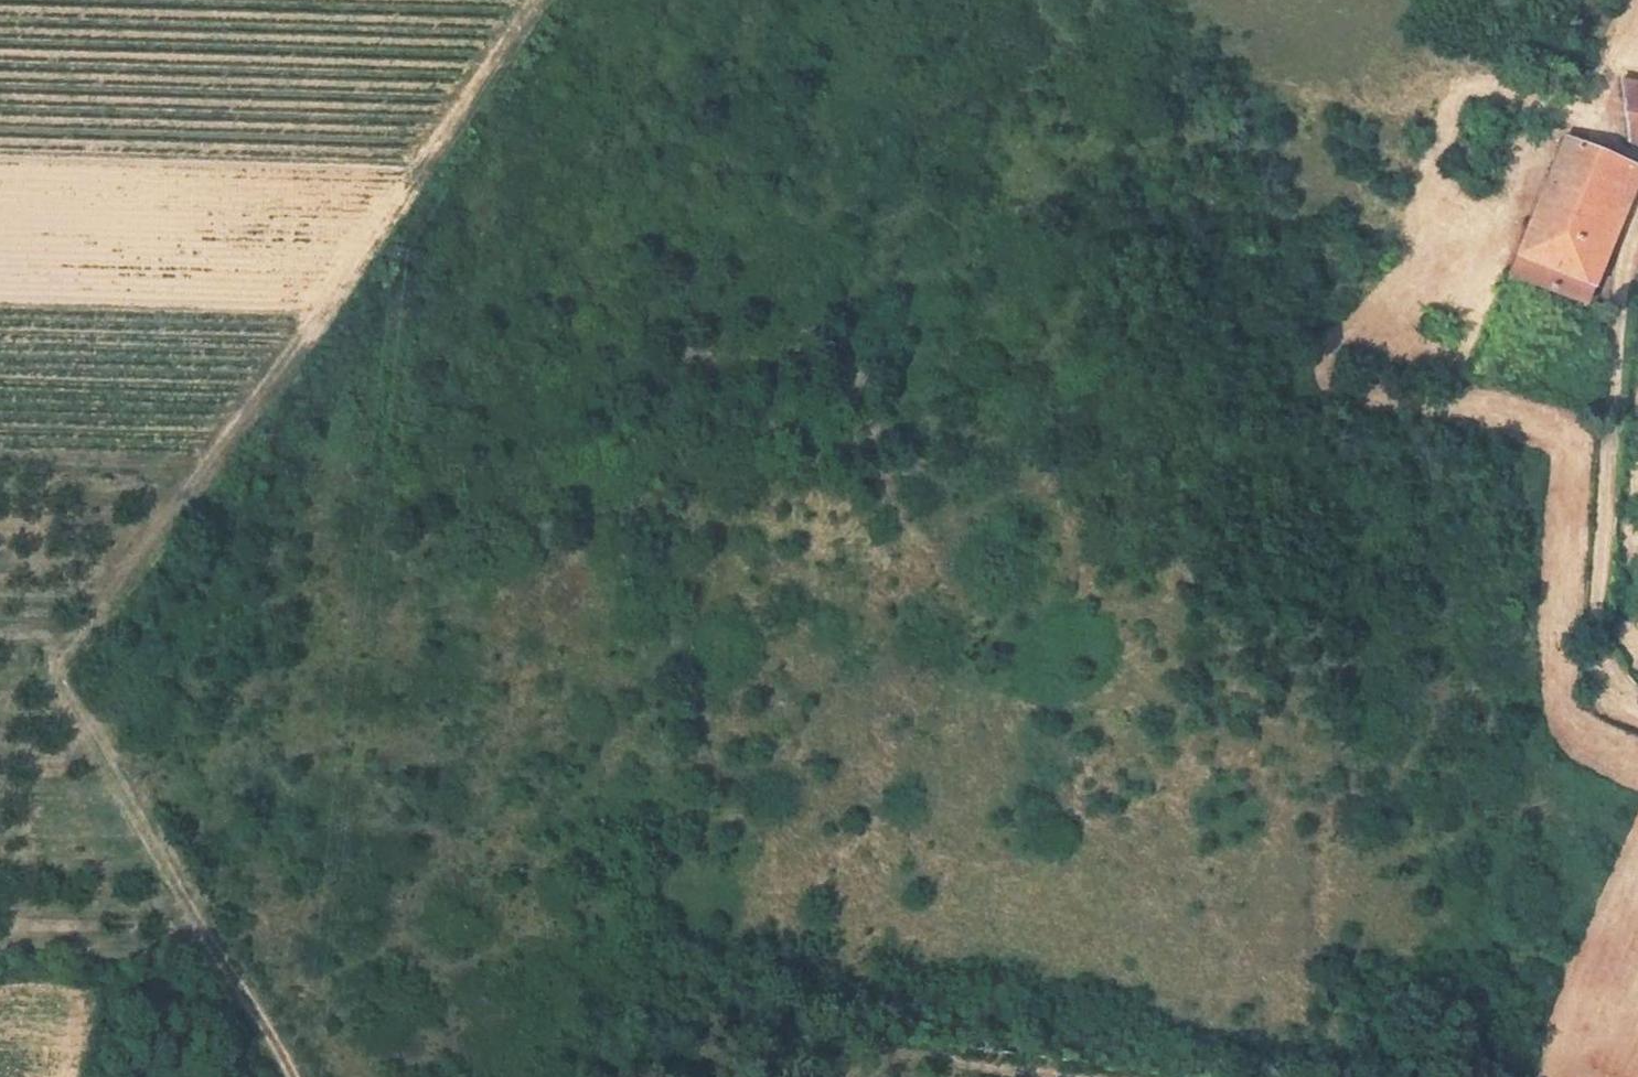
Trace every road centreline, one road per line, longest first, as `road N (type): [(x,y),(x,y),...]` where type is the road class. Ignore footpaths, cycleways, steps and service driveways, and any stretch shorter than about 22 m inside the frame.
road 1 (track): [(531,0),(273,384),(71,644),(65,668),(71,695),(213,944)]
road 2 (track): [(292,1076),(213,944)]

